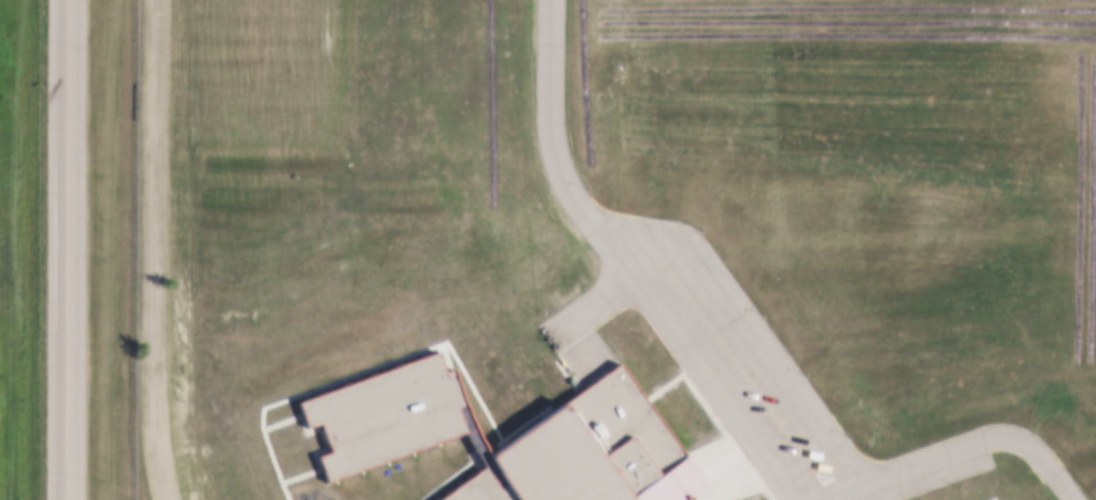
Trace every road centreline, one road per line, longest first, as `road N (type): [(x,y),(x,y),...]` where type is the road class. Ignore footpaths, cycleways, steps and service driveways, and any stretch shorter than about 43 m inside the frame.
road 1 (residential): [(63,499),(67,0)]

